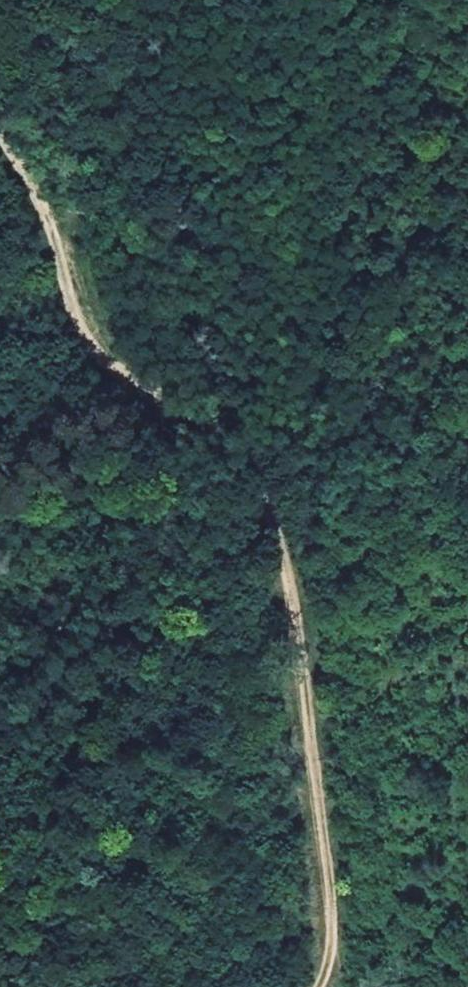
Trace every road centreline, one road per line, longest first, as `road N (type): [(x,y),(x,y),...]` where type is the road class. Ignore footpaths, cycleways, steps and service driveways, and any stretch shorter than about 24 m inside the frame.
road 1 (track): [(323,986),(335,958),(283,536),(237,456),(144,409),(111,371),(34,181),(0,130)]
road 2 (track): [(99,986),(176,558),(173,426),(0,741)]

